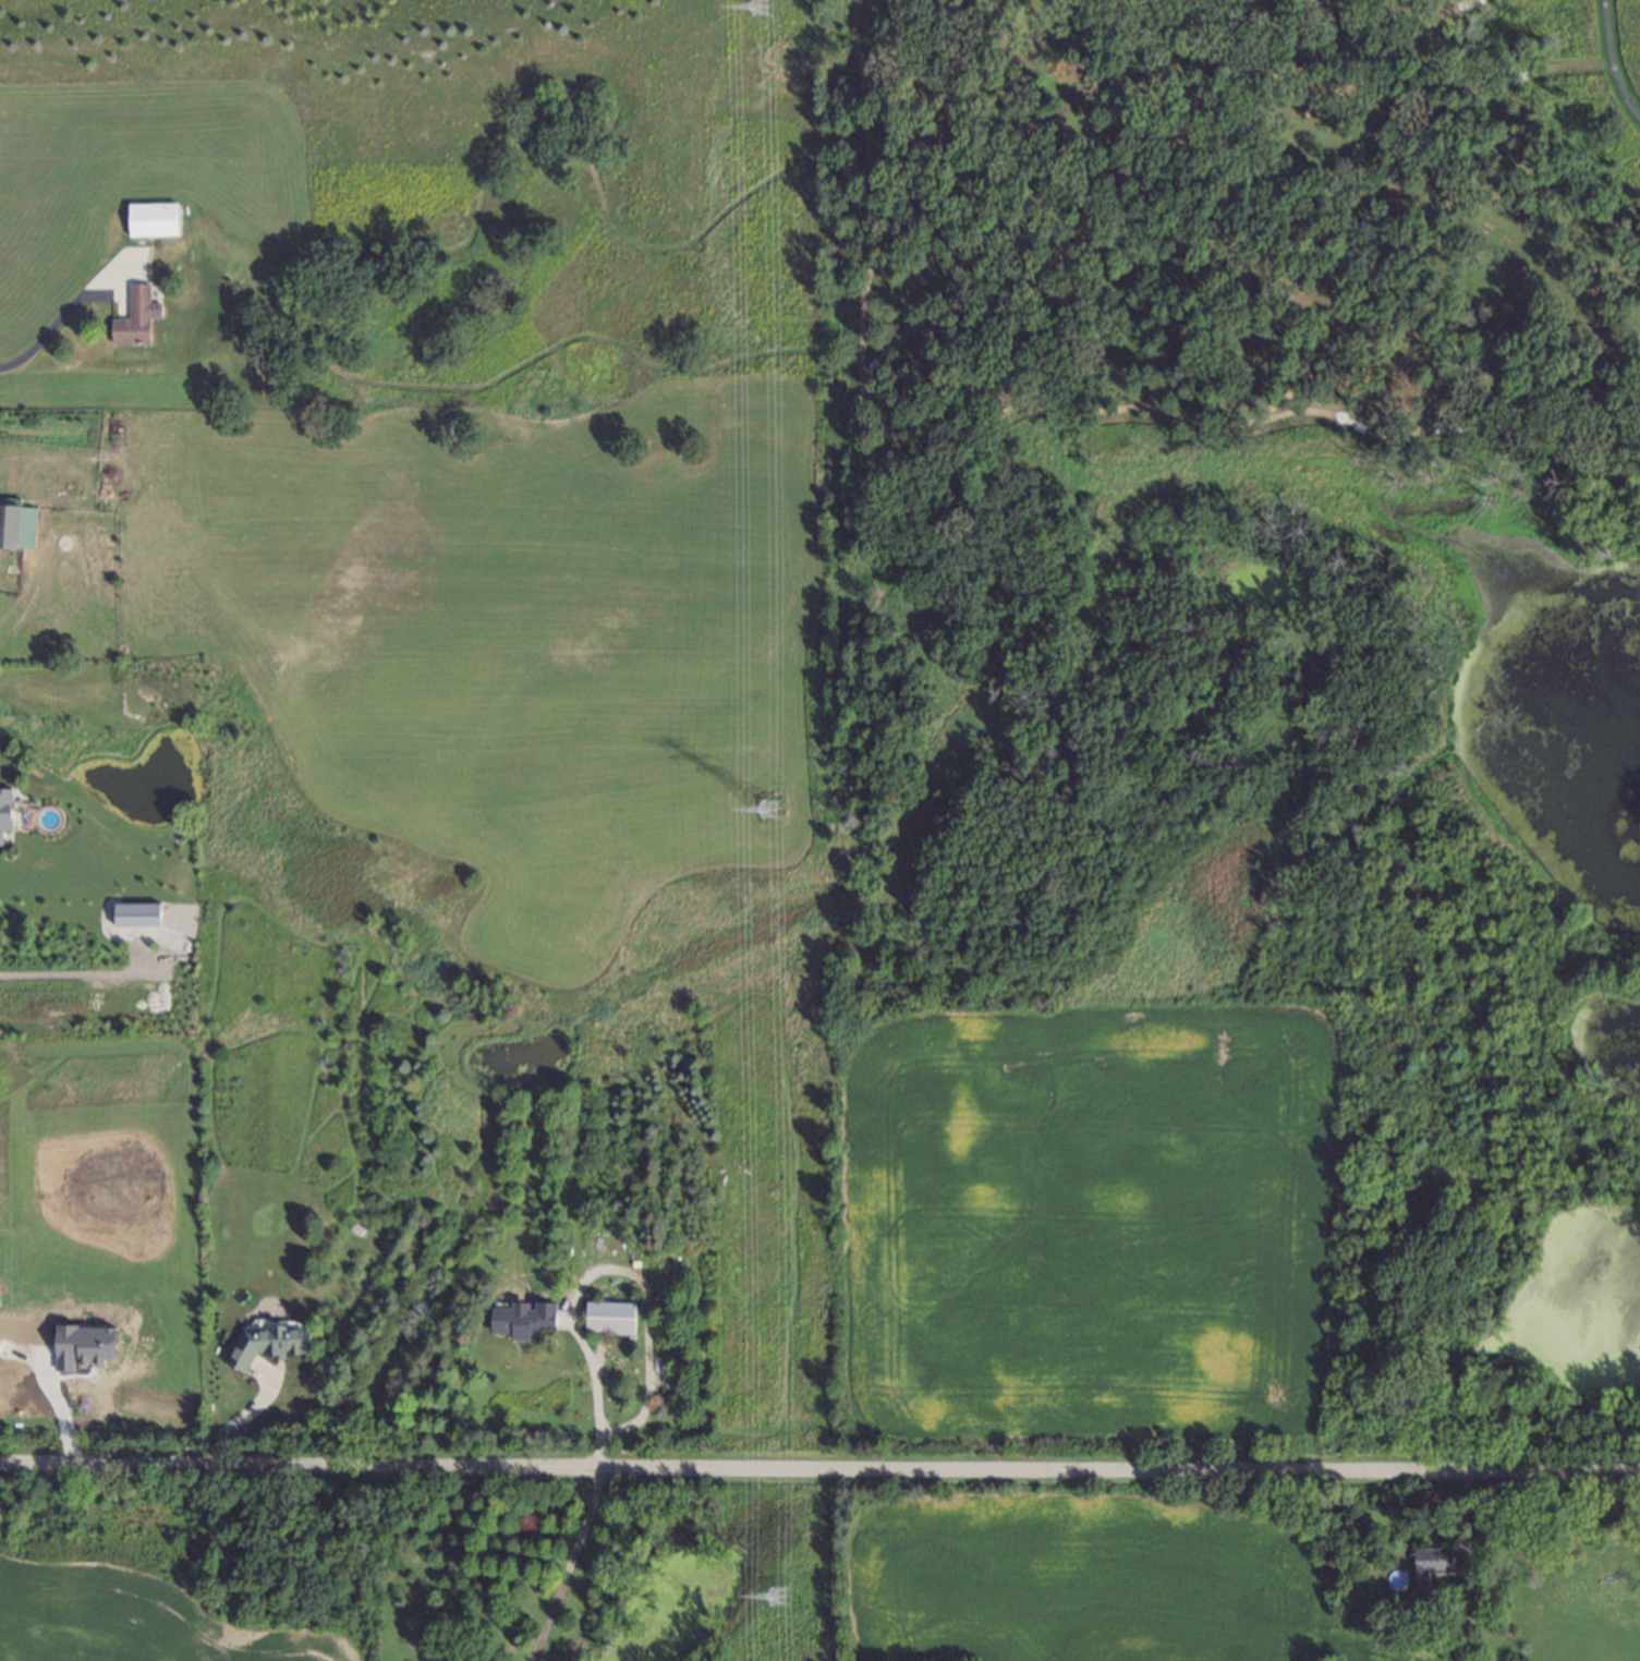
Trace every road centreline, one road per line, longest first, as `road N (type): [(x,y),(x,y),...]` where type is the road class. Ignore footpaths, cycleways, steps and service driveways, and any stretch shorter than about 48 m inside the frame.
road 1 (residential): [(0,1462),(1639,1476)]

